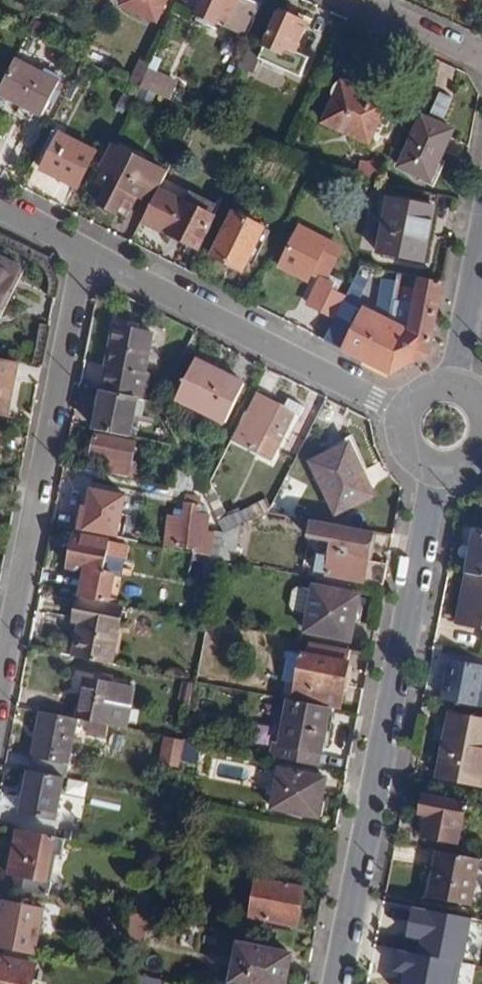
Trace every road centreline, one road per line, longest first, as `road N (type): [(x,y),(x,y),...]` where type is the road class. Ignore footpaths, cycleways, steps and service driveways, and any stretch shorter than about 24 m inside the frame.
road 1 (residential): [(340,983),(441,466)]
road 2 (residential): [(0,701),(90,253)]
road 3 (residential): [(415,411),(90,253)]
road 4 (residential): [(449,390),(481,220)]
road 5 (residential): [(362,0),(481,54)]

